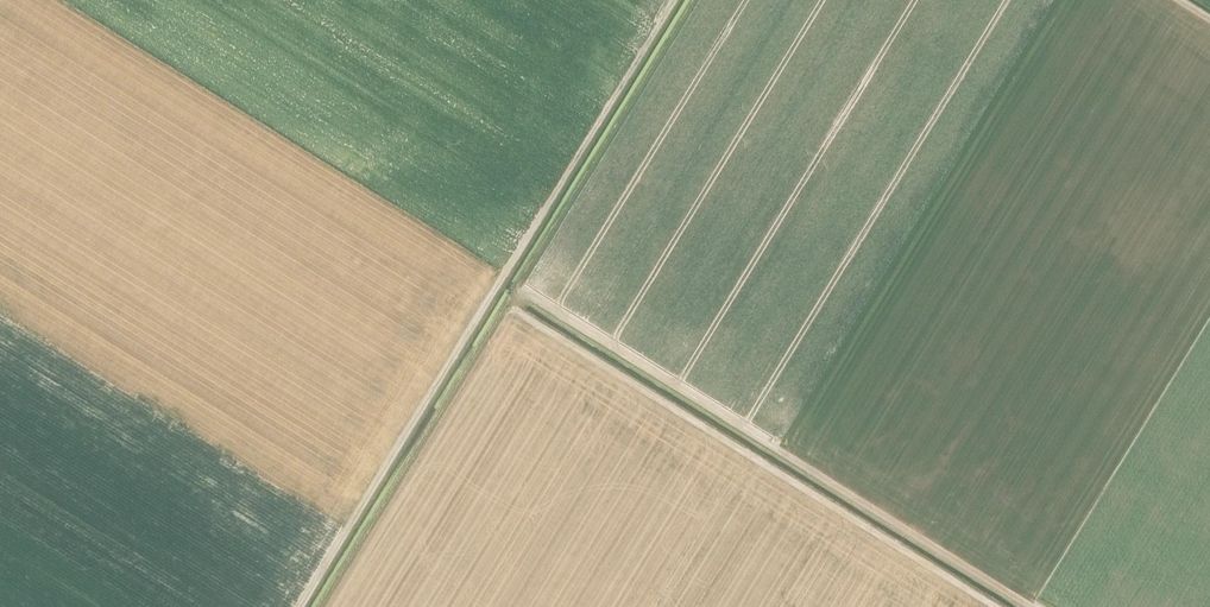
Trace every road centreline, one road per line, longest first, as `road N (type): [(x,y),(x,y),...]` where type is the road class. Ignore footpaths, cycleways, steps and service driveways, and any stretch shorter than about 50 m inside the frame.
road 1 (track): [(669,0),(298,606)]
road 2 (track): [(519,286),(1033,606)]

